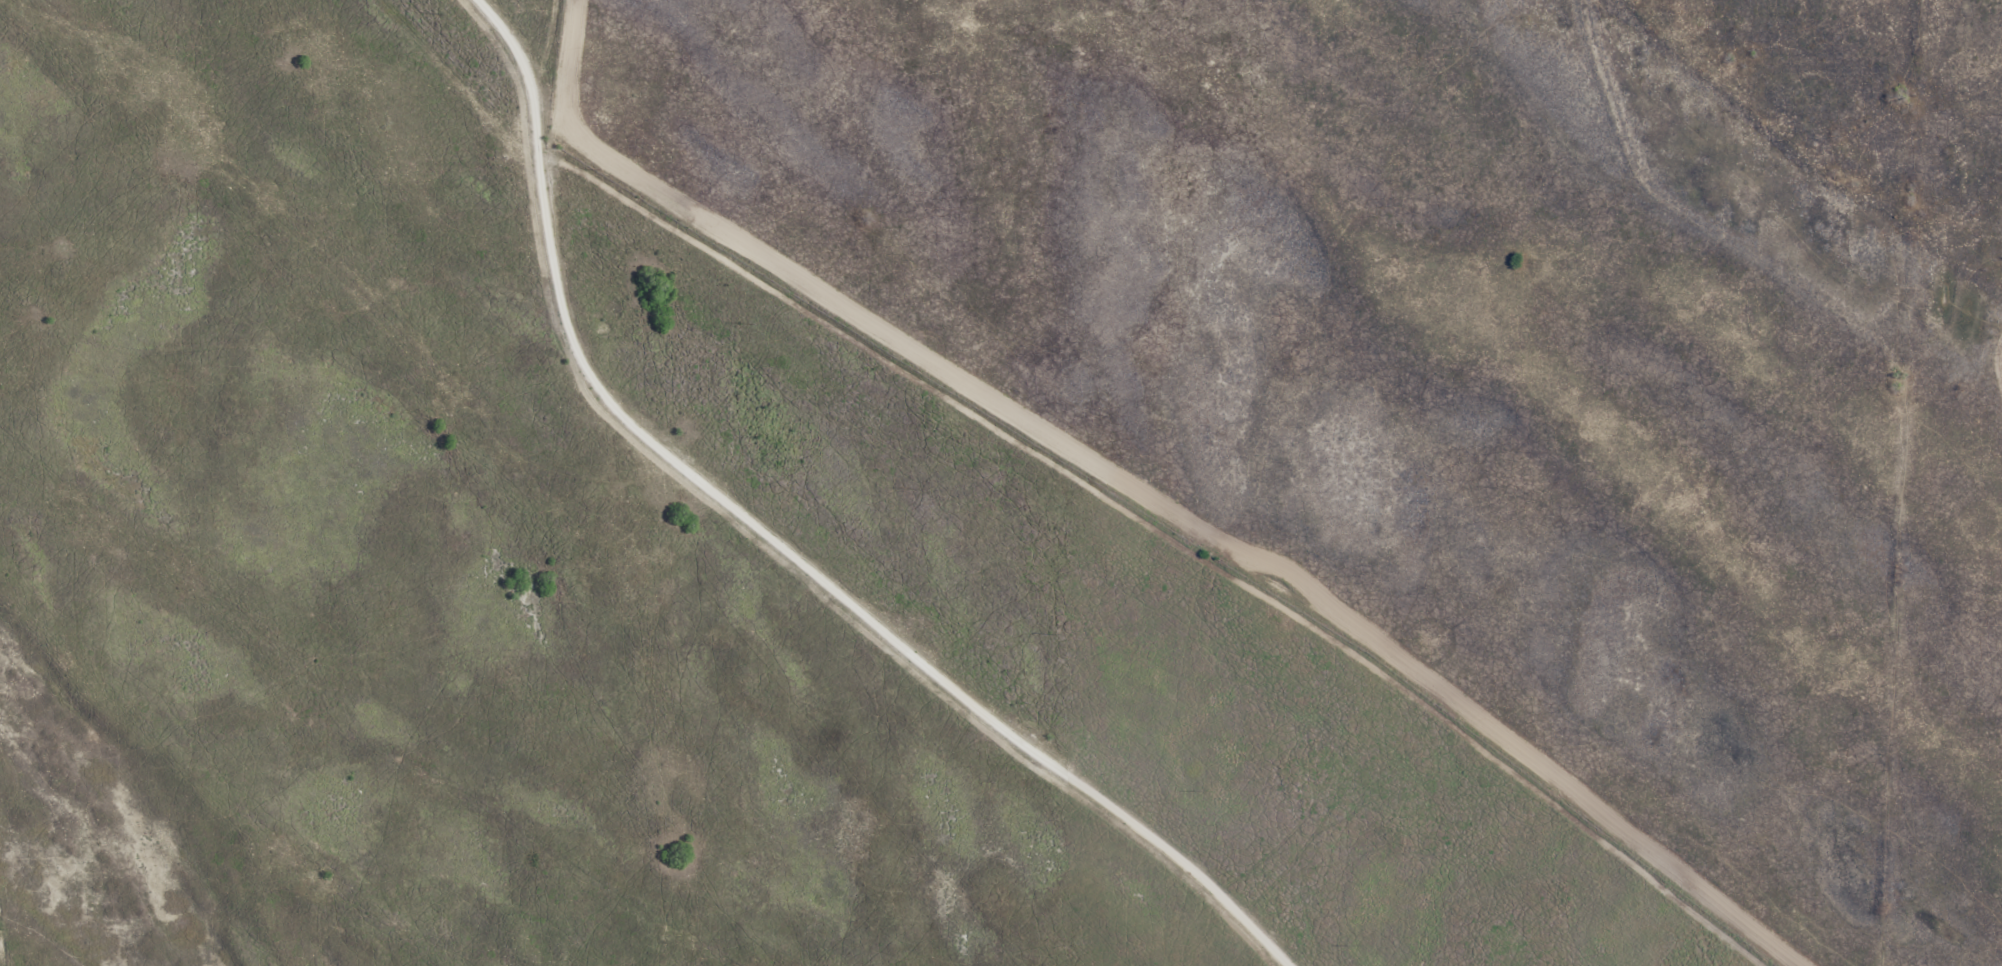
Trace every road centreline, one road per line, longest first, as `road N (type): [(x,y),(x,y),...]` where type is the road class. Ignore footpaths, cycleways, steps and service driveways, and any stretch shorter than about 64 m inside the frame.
road 1 (residential): [(1647,0),(1658,72),(1720,197),(1882,375),(1906,432),(1911,965)]

